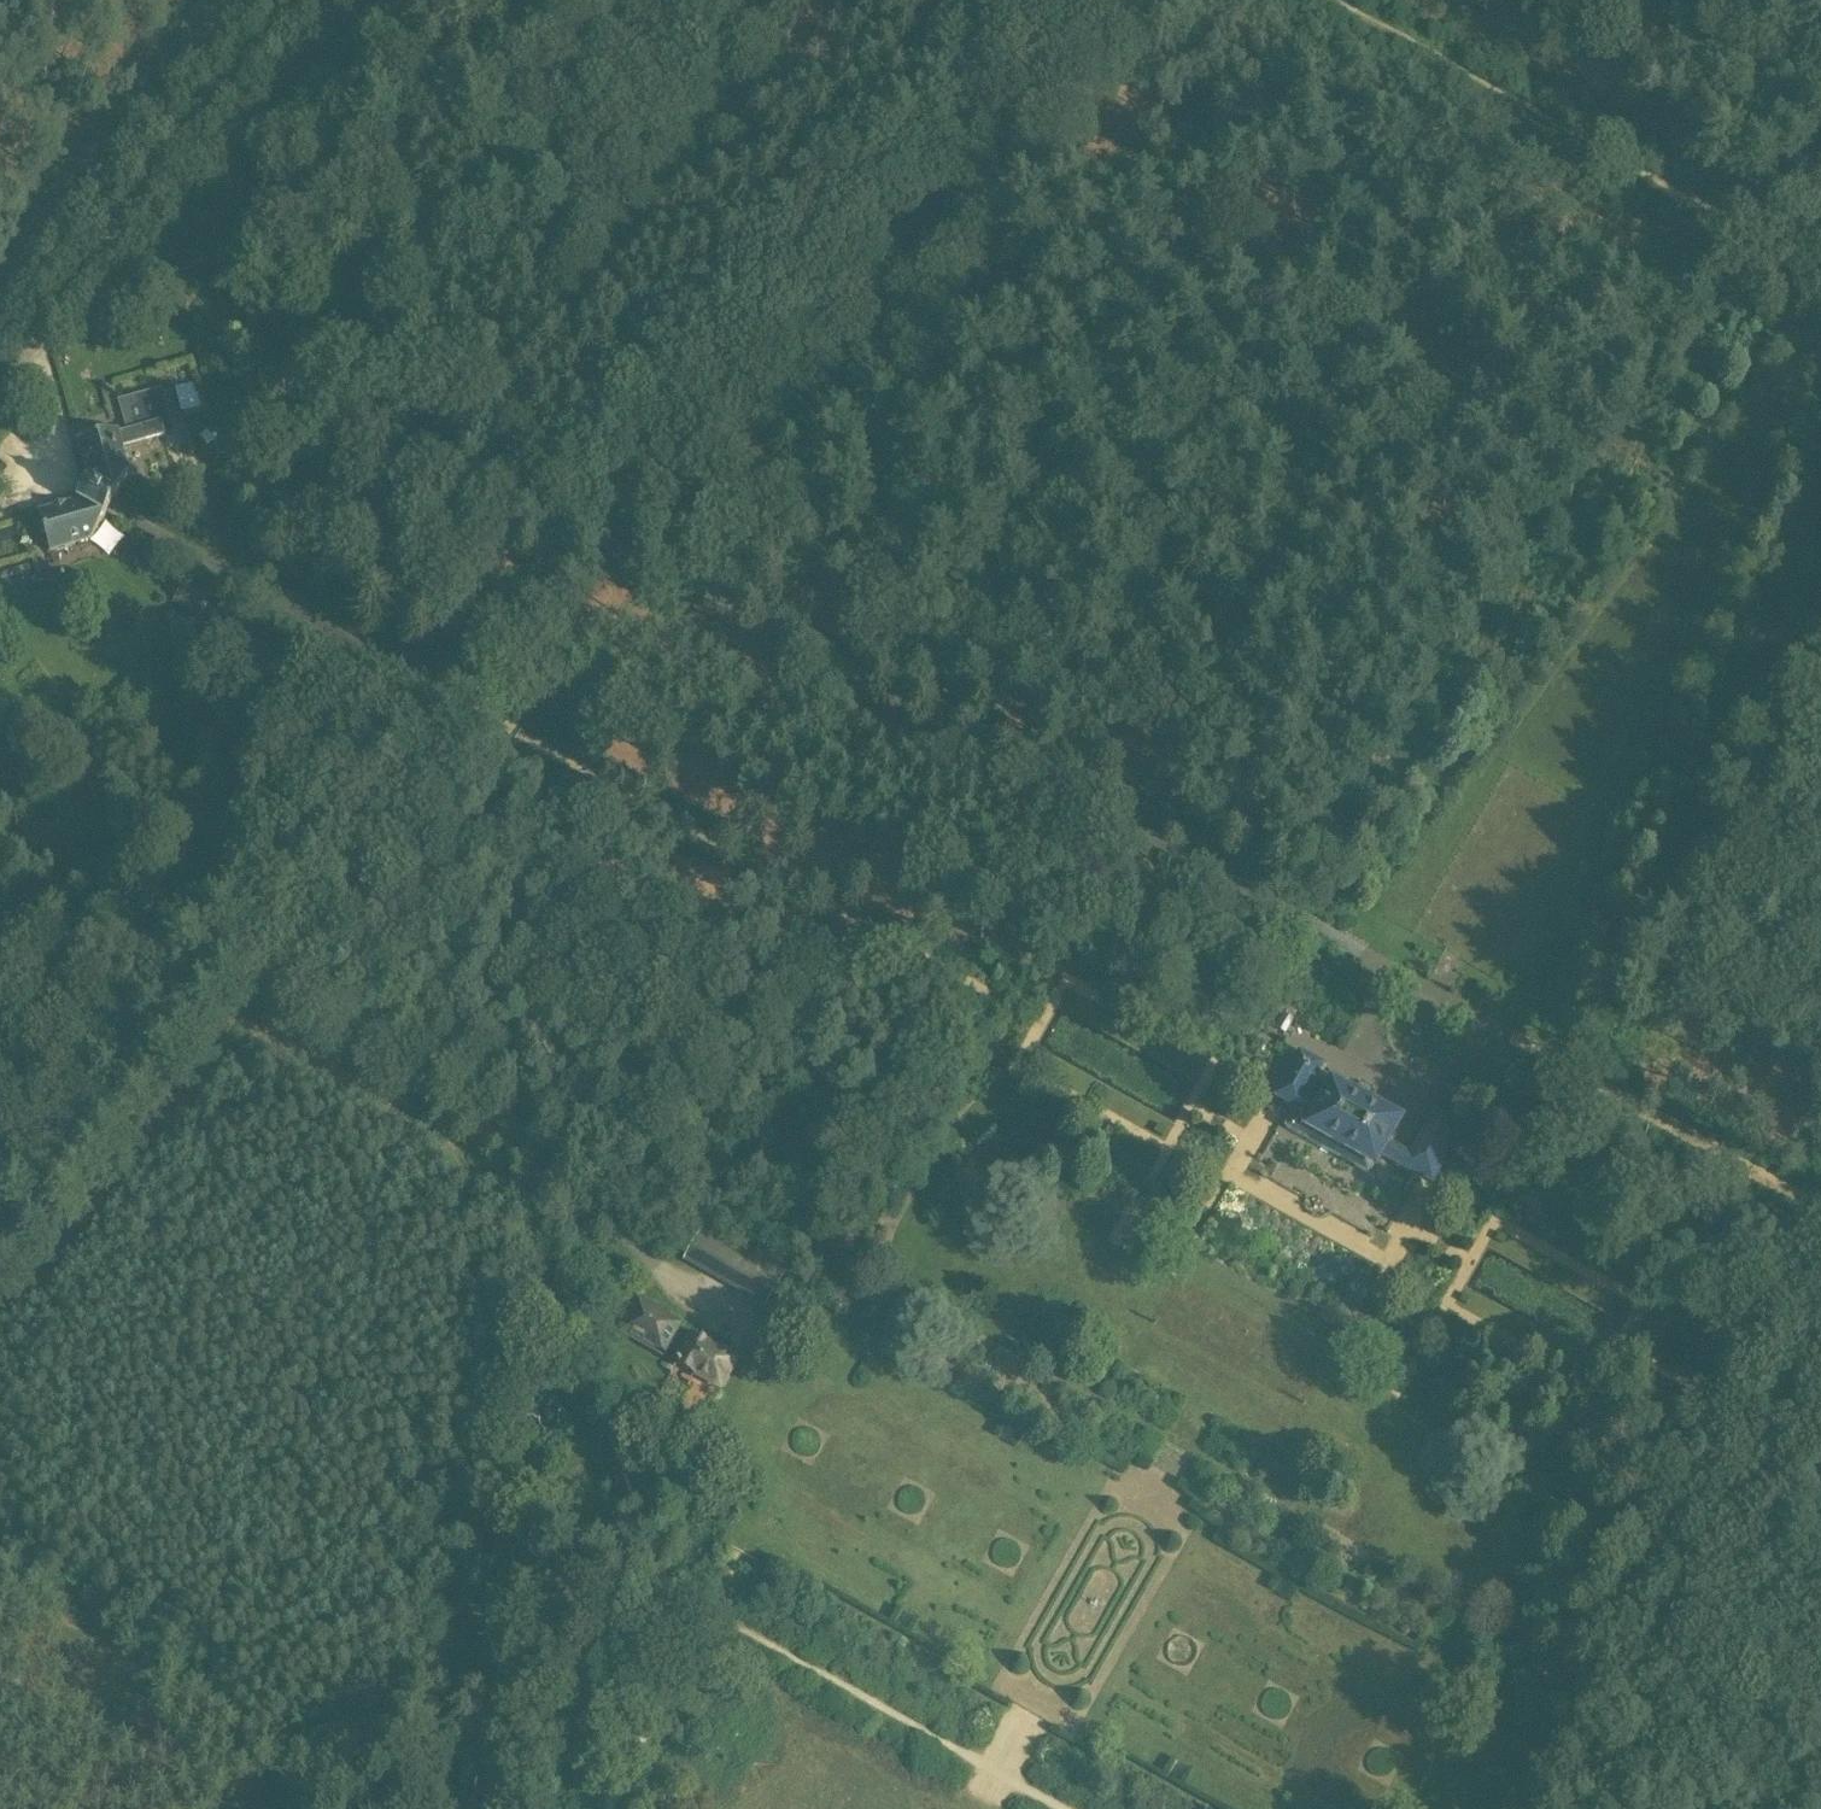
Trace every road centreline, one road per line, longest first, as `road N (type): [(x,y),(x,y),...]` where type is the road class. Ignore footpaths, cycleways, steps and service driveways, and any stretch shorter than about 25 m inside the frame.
road 1 (track): [(1036,0),(553,536)]
road 2 (track): [(1061,1808),(721,1612),(612,1808)]
road 3 (unclassified): [(15,374),(206,118),(307,0)]
road 4 (track): [(0,1547),(381,1808)]
road 5 (track): [(238,951),(0,1263)]
road 6 (track): [(726,872),(435,695)]

